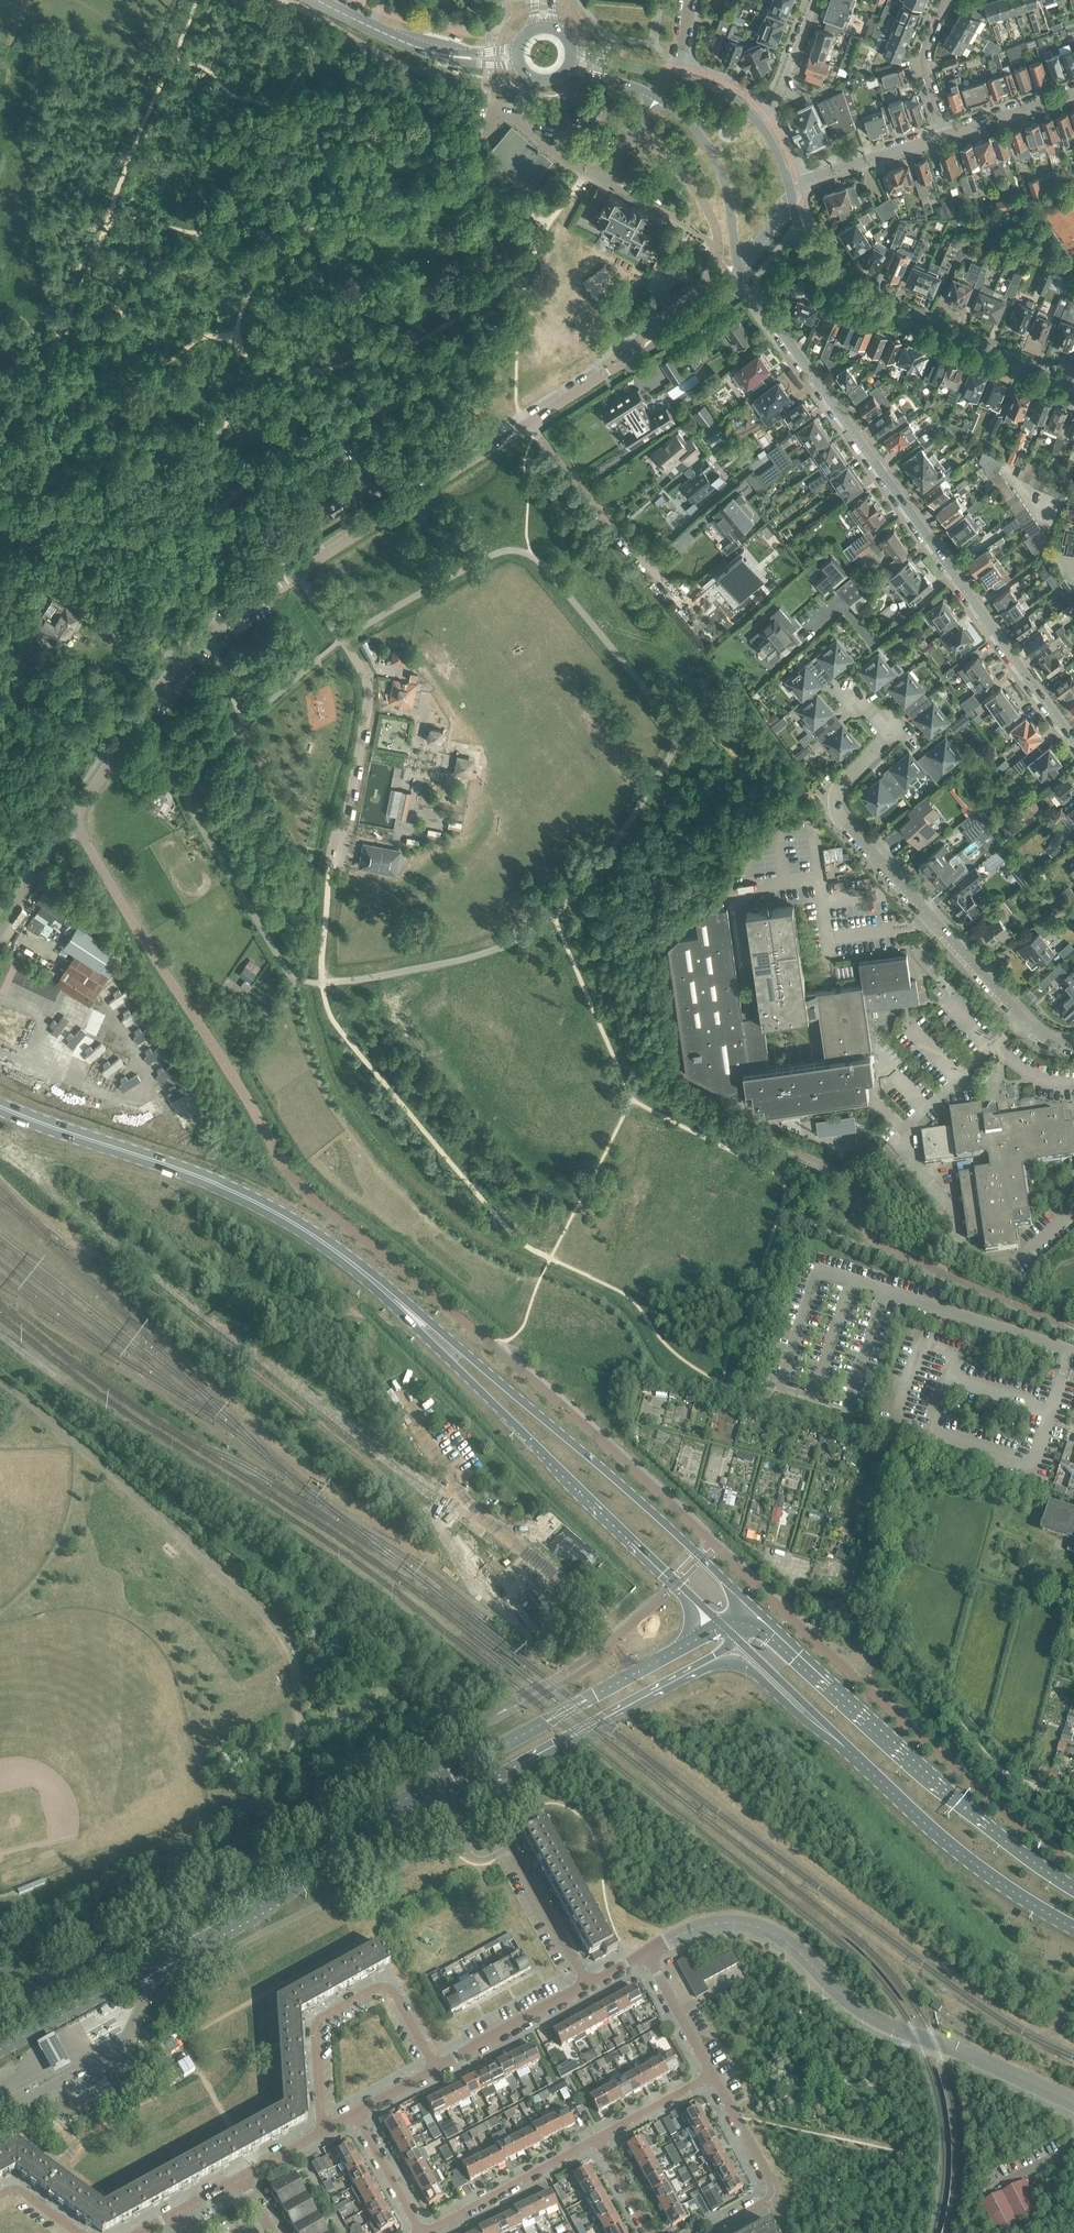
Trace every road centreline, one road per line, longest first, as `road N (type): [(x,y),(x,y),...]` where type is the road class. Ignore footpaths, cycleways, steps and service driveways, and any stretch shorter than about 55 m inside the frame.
road 1 (tertiary): [(722,1625),(0,2020)]
road 2 (tertiary): [(0,2054),(671,1681)]
road 3 (tertiary): [(743,270),(784,340),(1073,744)]
road 4 (primary): [(760,1613),(507,1385),(377,1284)]
road 5 (residential): [(1073,1045),(1034,1031),(839,813),(840,787),(889,736),(852,695)]
road 6 (primary): [(377,1284),(722,1625)]
road 7 (unclassified): [(1073,2104),(870,2017),(792,1944),(758,1926),(701,1926),(646,1952)]
road 8 (primary): [(0,1107),(248,1199),(377,1284)]
road 9 (primary): [(1073,1890),(969,1811),(760,1613)]
road 10 (residential): [(77,814),(187,651),(299,572)]
road 11 (tertiary): [(1073,387),(846,294),(800,226)]
road 12 (unclassified): [(330,866),(340,854),(369,708),(362,672),(299,572)]
road 13 (track): [(1073,1815),(999,1769),(851,1614)]
road 14 (tertiary): [(567,70),(657,96),(686,118),(724,176),(743,270)]
road 15 (residential): [(322,2133),(314,2021),(387,1986),(434,2069)]
road 16 (residential): [(299,572),(528,422)]
road 17 (residential): [(528,422),(675,332),(743,270)]
road 18 (primary): [(867,1766),(953,1847),(1073,1930)]
road 19 (residential): [(528,422),(690,612)]
road 20 (primary): [(671,1681),(721,1663),(743,1666),(867,1766)]
road 21 (residential): [(709,2232),(775,2189),(711,2073)]
road 22 (residential): [(424,2232),(597,2137)]
road 23 (primary): [(739,1641),(867,1766)]
road 24 (residential): [(434,2069),(587,1984)]
road 25 (residential): [(788,187),(945,135)]
road 26 (residential): [(587,1984),(509,1844)]
road 27 (secondary): [(449,56),(314,0)]
road 28 (residential): [(946,0),(923,56),(945,135)]
road 29 (residential): [(711,2073),(646,1952)]
road 30 (unclassified): [(0,927),(77,814)]
road 31 (residential): [(814,0),(774,107),(757,120)]
road 32 (residential): [(421,2232),(355,2114)]
road 33 (residential): [(945,135),(1073,93)]
road 34 (residential): [(597,2137),(711,2073)]

